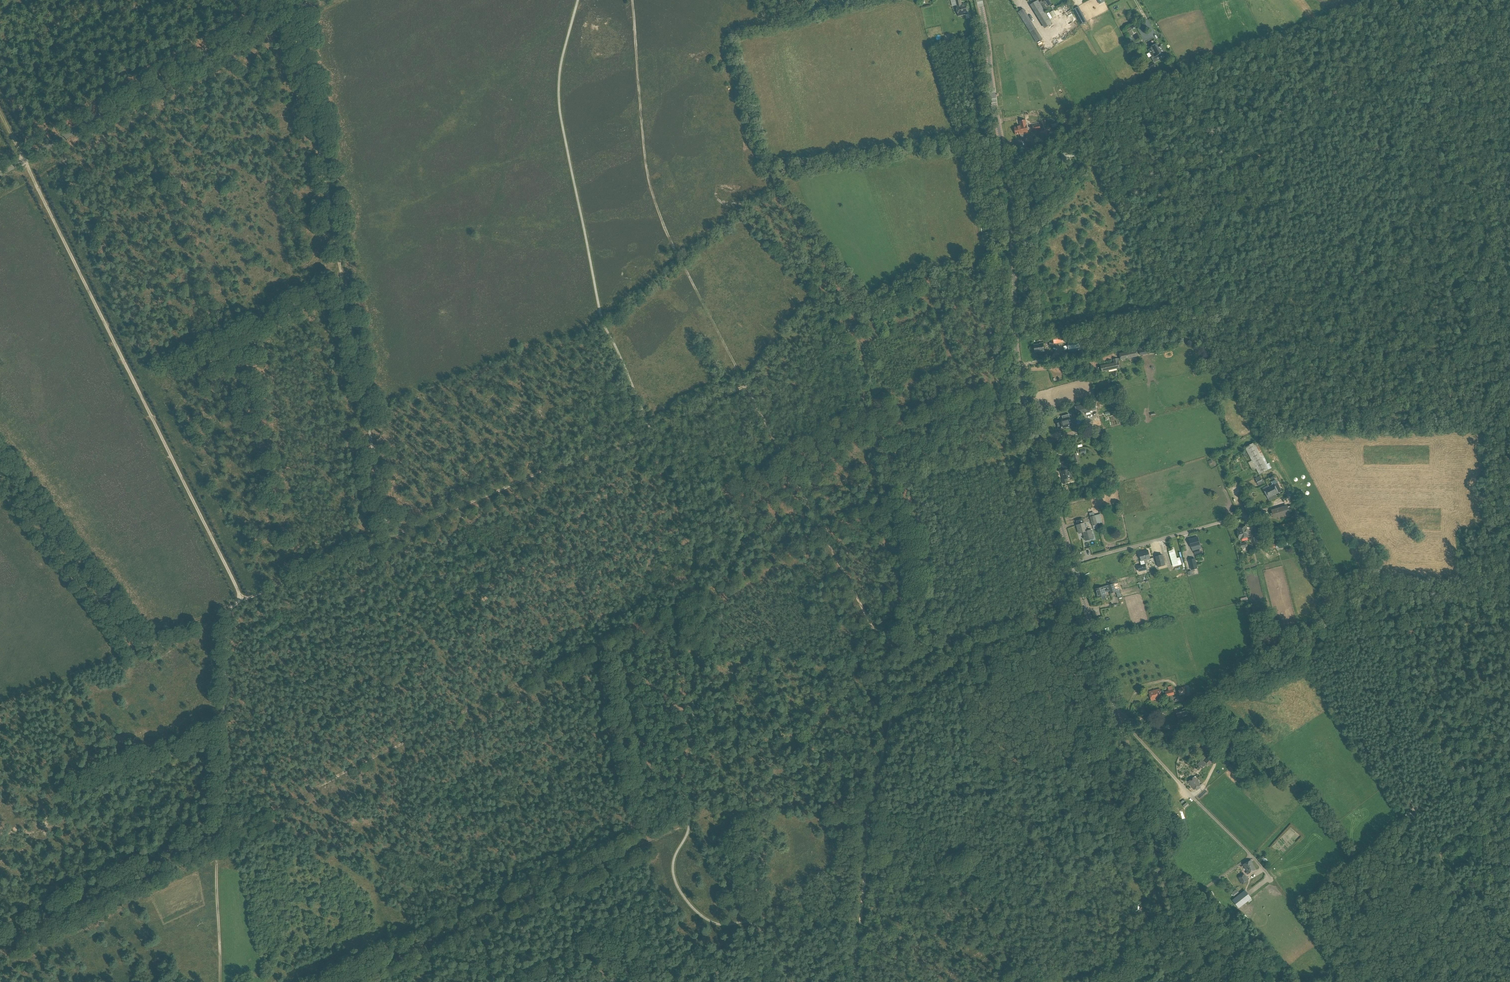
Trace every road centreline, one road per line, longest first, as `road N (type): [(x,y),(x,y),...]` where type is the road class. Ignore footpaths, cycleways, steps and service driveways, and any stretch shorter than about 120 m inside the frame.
road 1 (track): [(221,981),(217,847),(236,603),(648,433),(1014,253)]
road 2 (track): [(980,267),(1002,395),(1119,754),(1117,790),(1134,808),(1186,981)]
road 3 (track): [(827,534),(168,872)]
road 4 (secondary): [(1072,563),(1019,367),(1009,205),(979,0)]
road 5 (track): [(295,0),(386,542)]
road 6 (track): [(26,164),(242,598)]
road 7 (secondary): [(1197,981),(1072,563)]
road 8 (track): [(341,981),(689,824)]
road 9 (unclassified): [(0,179),(309,0)]
road 10 (track): [(1227,376),(1290,360),(1509,339)]
road 11 (unclassified): [(1072,563),(1291,500)]
road 12 (track): [(1346,593),(1318,627),(1202,695)]
road 13 (track): [(1174,909),(1082,972),(1060,969),(1026,981)]
road 14 (track): [(1509,595),(1362,586),(1346,593)]

